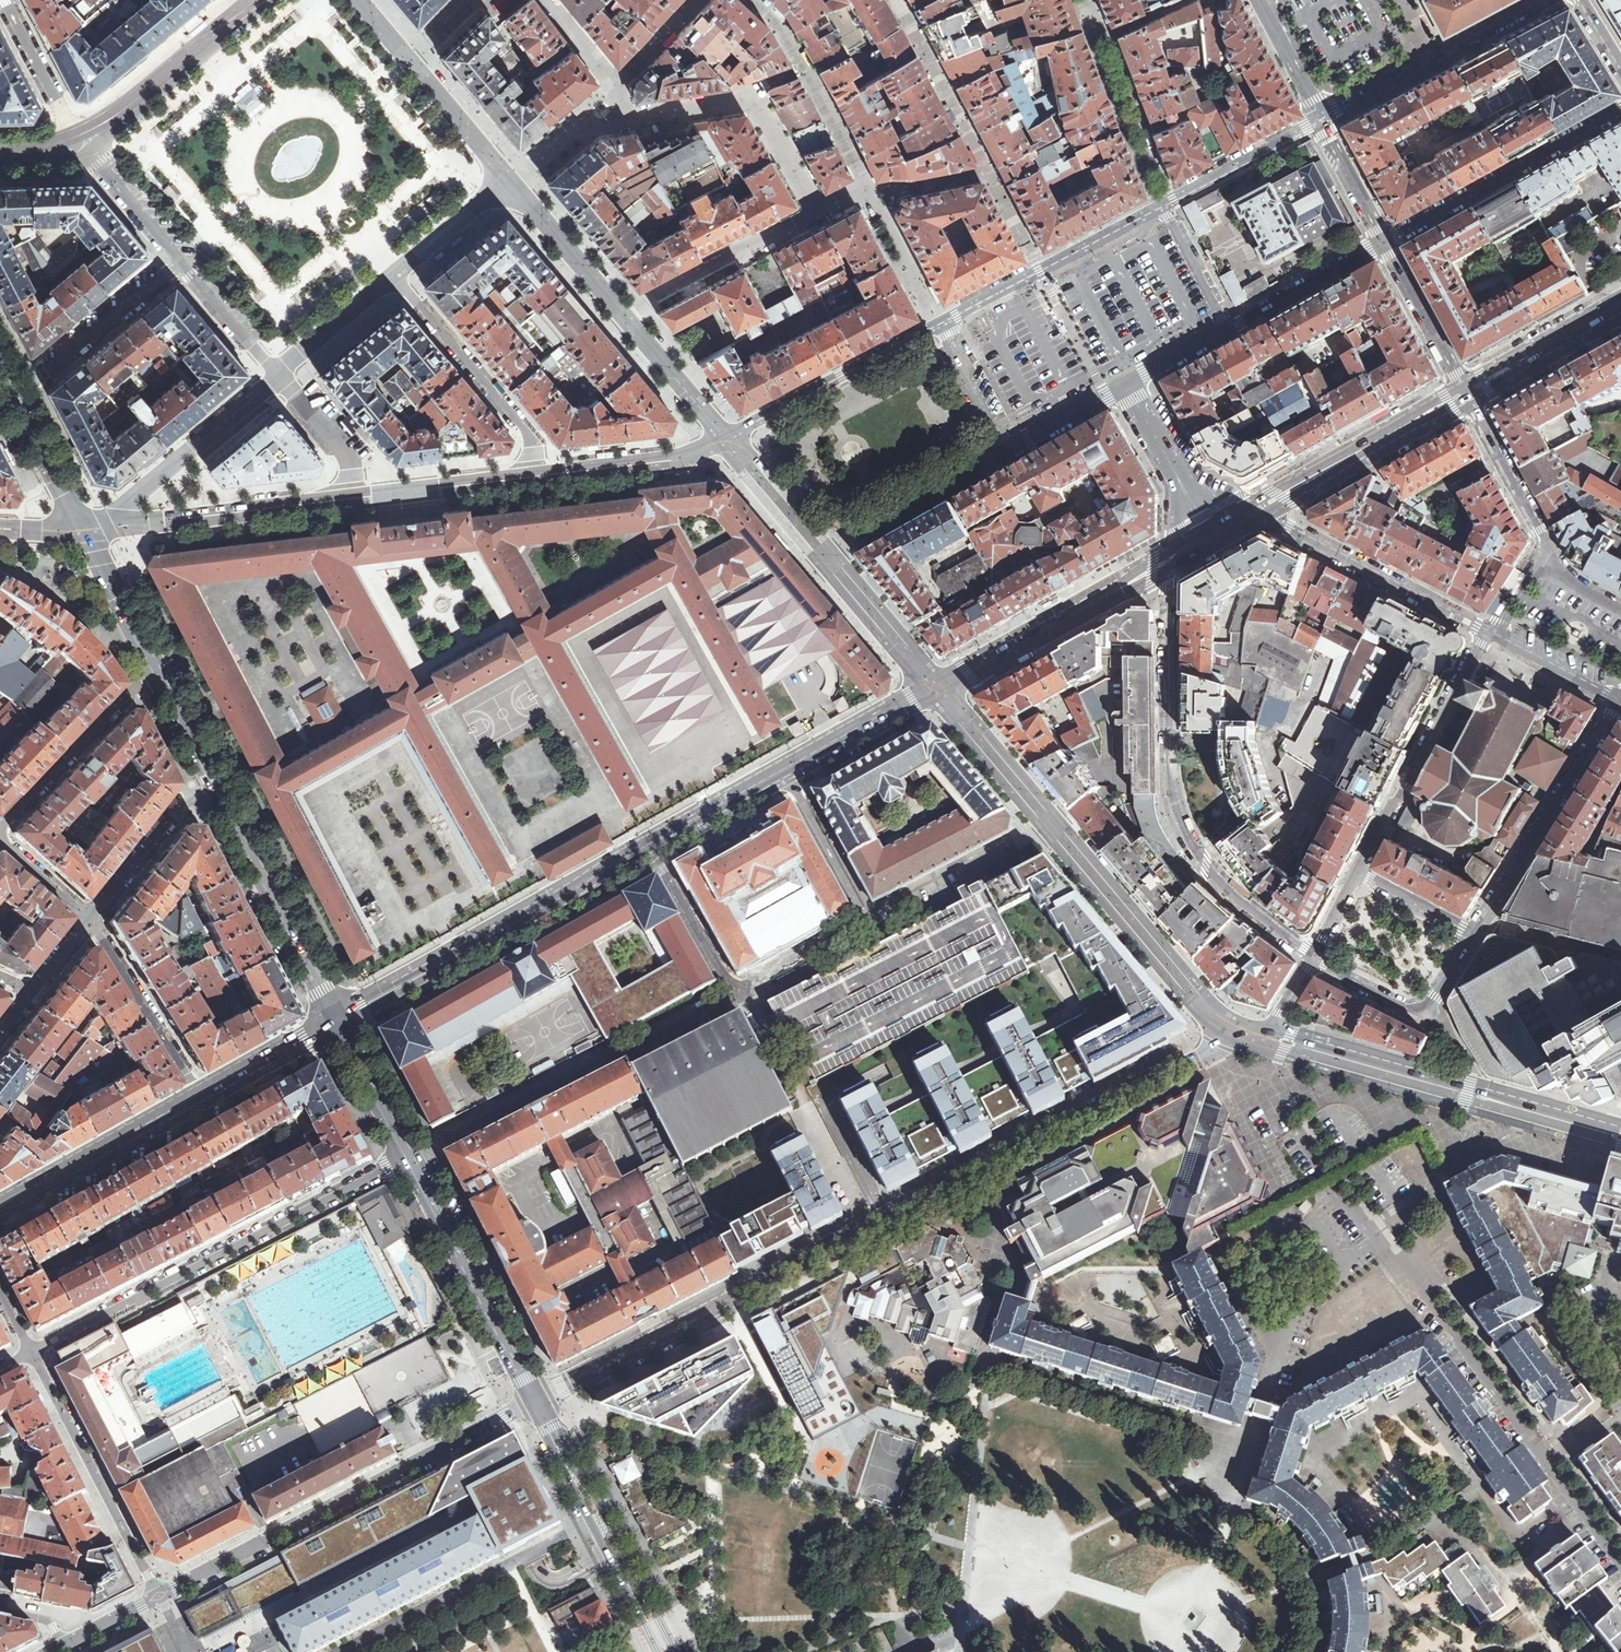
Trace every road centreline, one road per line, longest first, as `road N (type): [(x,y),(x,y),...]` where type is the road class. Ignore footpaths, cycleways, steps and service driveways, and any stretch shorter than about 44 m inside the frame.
road 1 (residential): [(1227,1041),(537,1403)]
road 2 (unclassified): [(342,1018),(926,693)]
road 3 (residential): [(1316,960),(1249,909),(1180,824),(1171,783),(1178,554)]
road 4 (unclassified): [(926,693),(1227,1041)]
road 5 (unclassified): [(1238,1022),(943,683)]
road 6 (residential): [(414,1158),(31,1350)]
road 7 (residential): [(537,1403),(159,1596)]
road 8 (unclassified): [(1259,1052),(1620,1153)]
road 9 (unclassified): [(1620,1128),(1272,1032)]
road 10 (unclassified): [(725,438),(507,179)]
road 11 (unclassified): [(943,683),(748,450),(725,438)]
road 12 (unclassified): [(725,438),(733,462),(926,693)]
road 13 (residential): [(1449,1320),(1620,1567)]
road 14 (residential): [(934,322),(1007,452),(1125,384)]
road 15 (residential): [(31,1350),(159,1596)]
road 16 (residential): [(1472,936),(1619,703)]
road 17 (tertiary): [(212,776),(342,1018)]
road 18 (tertiary): [(414,1158),(537,1403)]
road 19 (residential): [(1489,634),(1360,874)]
road 20 (residential): [(1385,243),(1620,107)]
road 21 (residential): [(1248,515),(1287,527),(1489,634)]
road 22 (unclassified): [(943,683),(1178,554)]
road 23 (residential): [(1163,204),(934,322)]
road 24 (residential): [(1543,0),(1319,116)]
road 25 (residential): [(354,493),(105,519)]
road 26 (unclassified): [(1248,515),(1464,396)]
road 27 (residential): [(395,274),(539,451),(542,469)]
road 28 (residential): [(934,322),(725,438)]
road 29 (unclassified): [(507,179),(359,0)]
road 30 (tertiary): [(676,1651),(585,1479),(560,1451)]
road 31 (unclassified): [(0,1211),(202,1098)]
road 32 (residential): [(105,519),(279,378)]
road 33 (tertiary): [(560,1451),(659,1651)]
road 34 (residential): [(0,827),(155,668)]
road 35 (residential): [(13,391),(167,268),(167,250)]
road 36 (residential): [(202,1098),(90,921)]
road 37 (residential): [(1316,960),(1423,1012),(1472,936)]
road 38 (residential): [(1548,566),(1545,538),(1464,396)]
road 39 (residential): [(212,776),(184,801),(90,921)]
road 40 (residential): [(542,469),(354,493)]
road 41 (residential): [(725,438),(677,455),(542,469)]
road 42 (residential): [(1319,116),(1163,204)]
road 43 (unclassified): [(1464,396),(1620,308)]
road 44 (residential): [(1230,329),(1385,243)]
road 45 (residential): [(89,151),(4,0)]
road 46 (residential): [(1464,396),(1385,243)]
road 47 (residential): [(167,250),(279,378)]
road 48 (tertiary): [(81,522),(155,668)]
road 49 (unclassified): [(202,1098),(342,1018)]
road 50 (tertiary): [(342,1018),(414,1158)]
road 51 (residential): [(279,378),(395,274)]
road 52 (tertiary): [(13,391),(81,522)]
road 53 (residential): [(1489,634),(1619,703)]
road 54 (unclassified): [(395,274),(507,179)]
road 55 (residential): [(1385,243),(1319,116)]
road 56 (residential): [(1230,329),(1163,204)]
road 57 (residential): [(279,378),(350,462),(354,493)]
road 58 (residential): [(1319,116),(1258,0)]
road 59 (residential): [(1472,936),(1360,874)]
road 60 (residential): [(89,151),(167,250)]
road 61 (tertiary): [(155,668),(212,776)]
road 62 (residential): [(0,840),(90,921)]

